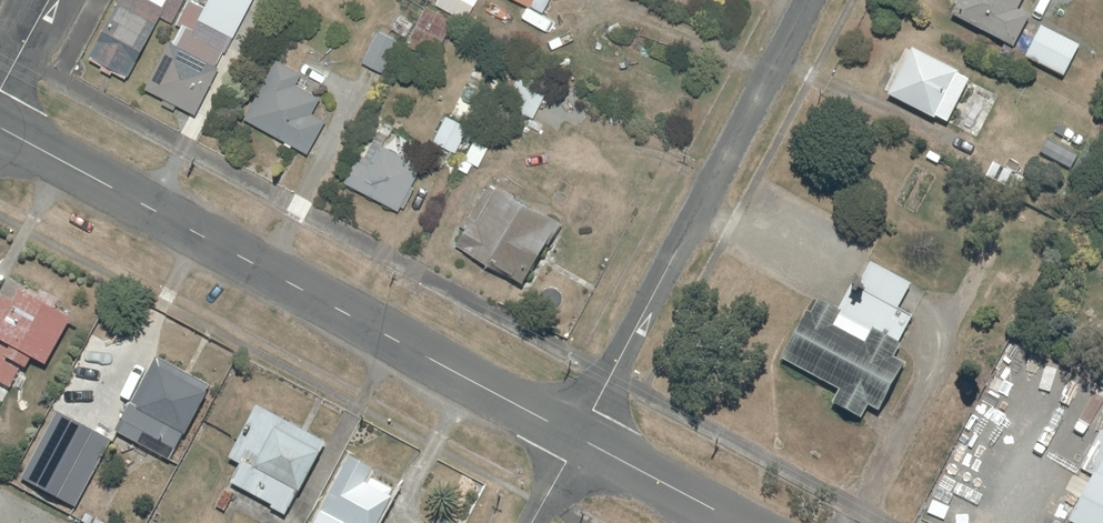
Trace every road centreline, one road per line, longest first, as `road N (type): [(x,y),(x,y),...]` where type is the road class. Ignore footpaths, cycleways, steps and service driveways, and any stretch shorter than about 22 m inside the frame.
road 1 (unclassified): [(579,439),(0,128)]
road 2 (residential): [(579,439),(811,0)]
road 3 (unclassified): [(741,522),(579,439)]

